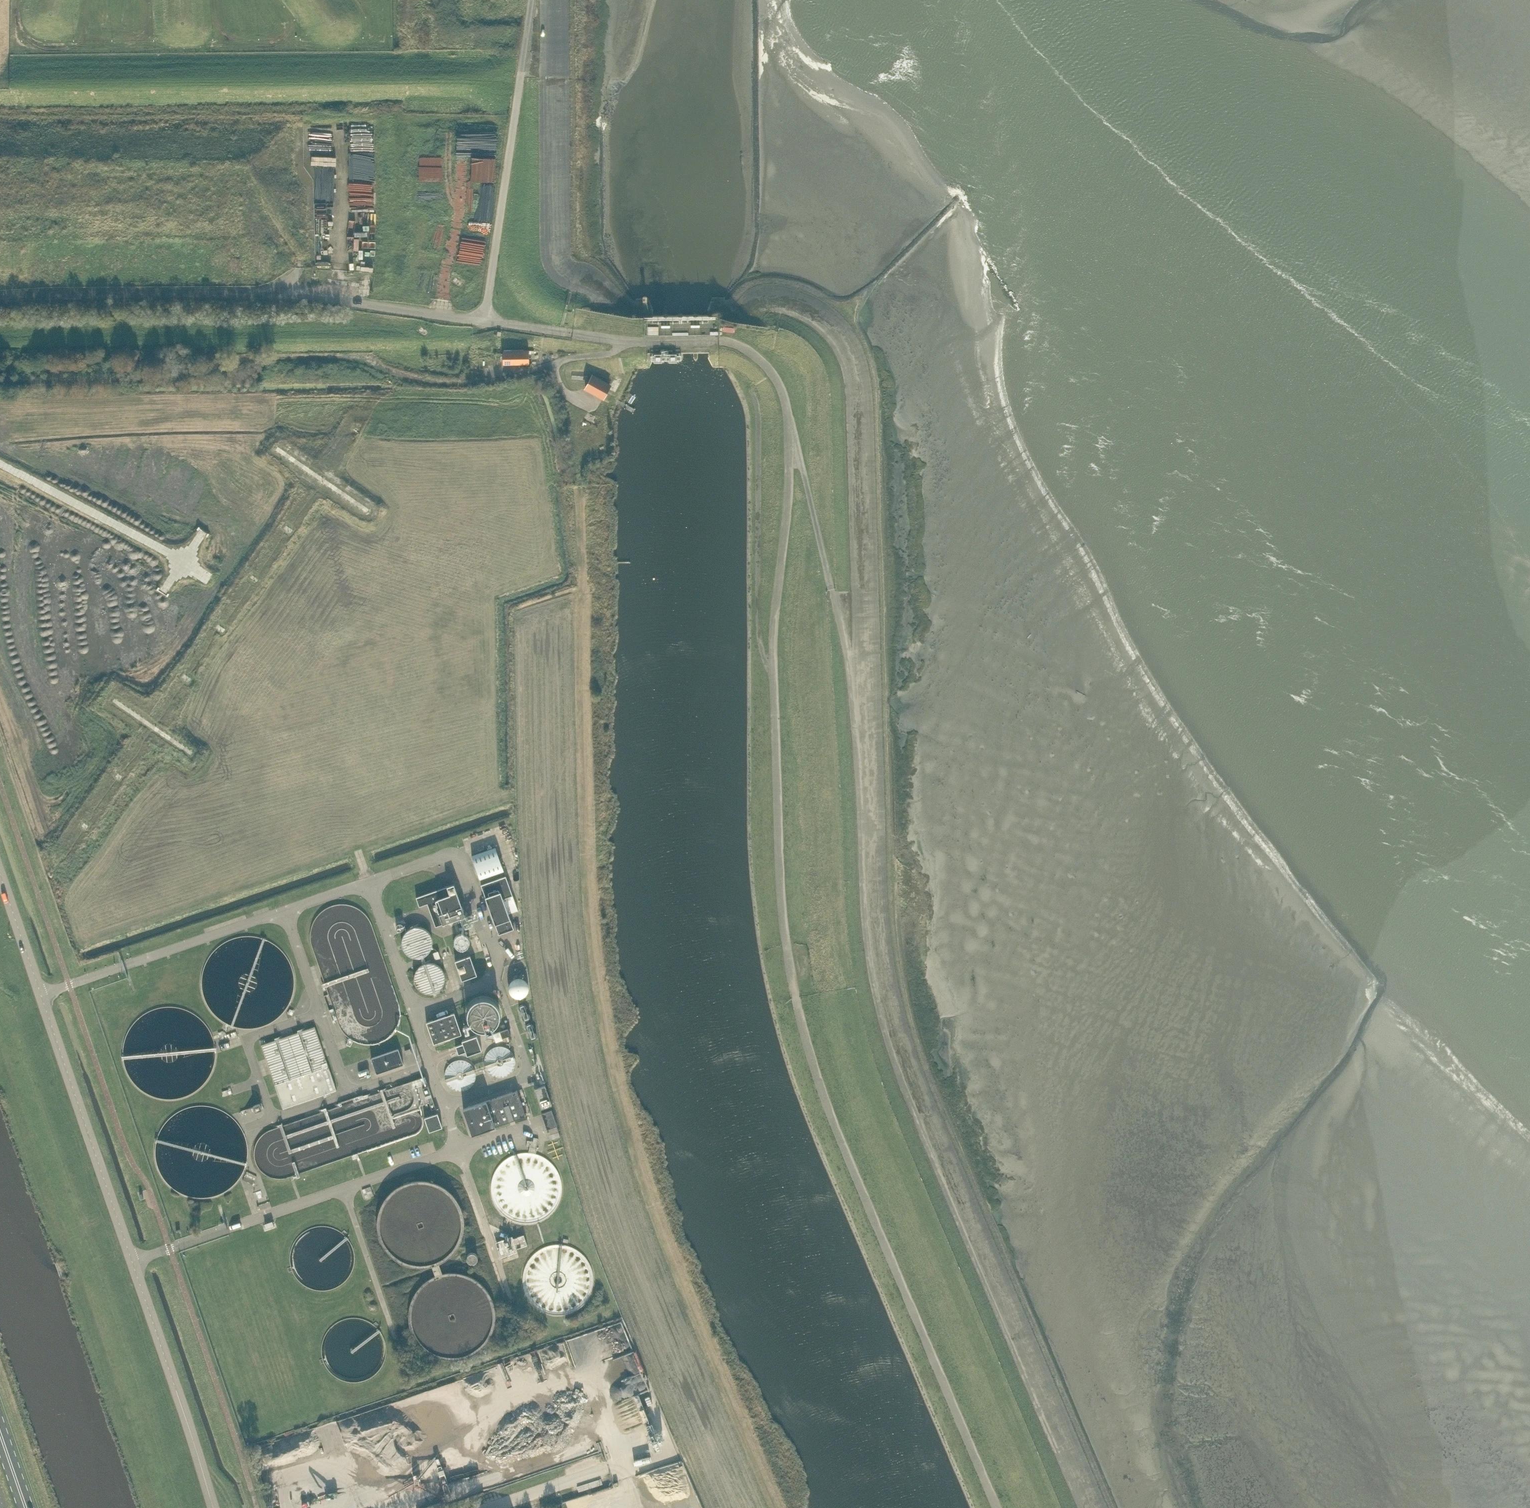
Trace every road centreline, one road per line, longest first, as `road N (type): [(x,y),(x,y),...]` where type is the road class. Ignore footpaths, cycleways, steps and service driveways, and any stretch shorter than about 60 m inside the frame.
road 1 (unclassified): [(215,1507),(0,872)]
road 2 (track): [(519,87),(474,79),(55,85),(0,94)]
road 3 (unclassified): [(0,296),(311,294),(486,320)]
road 4 (unclassified): [(486,320),(532,0)]
road 5 (unclassified): [(645,341),(486,320)]

